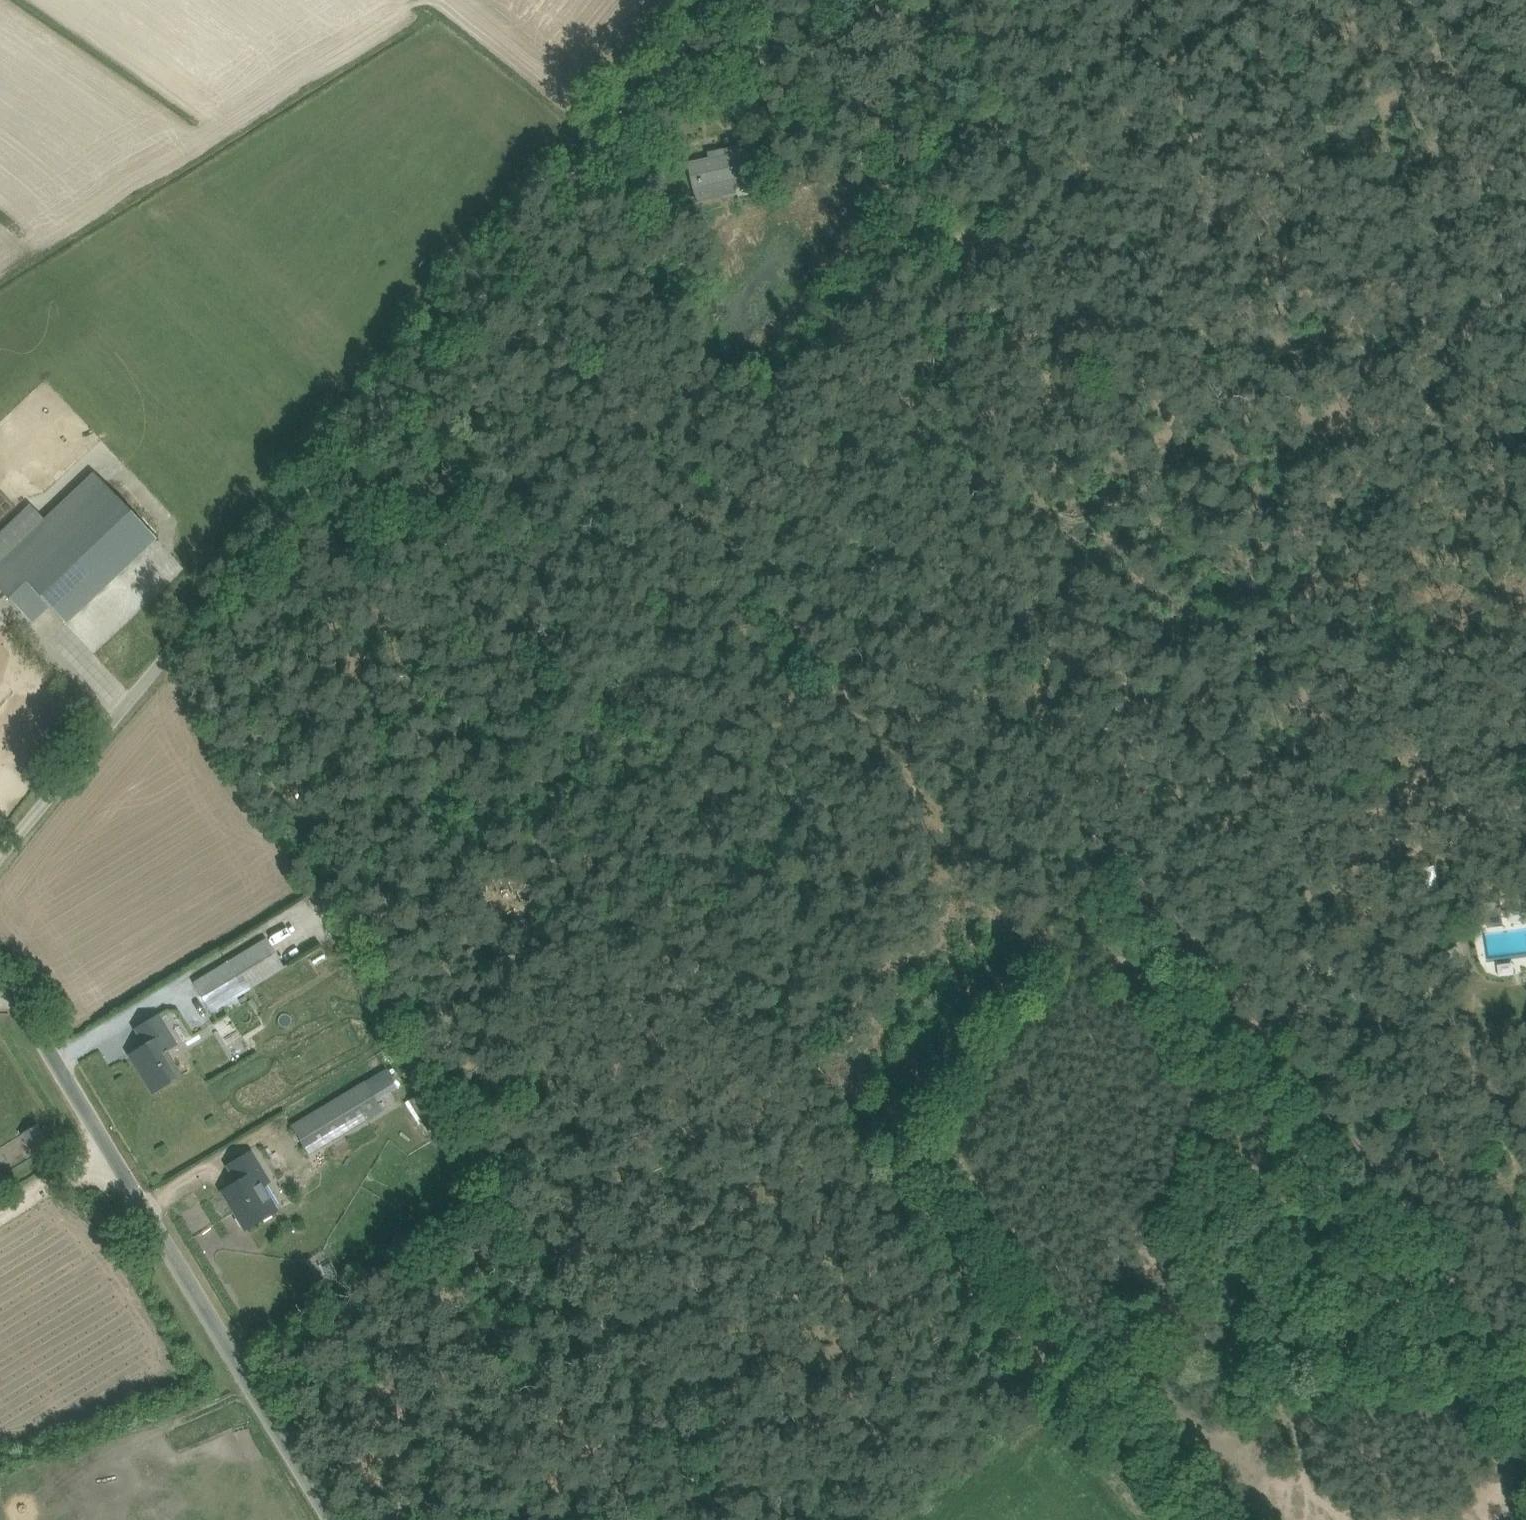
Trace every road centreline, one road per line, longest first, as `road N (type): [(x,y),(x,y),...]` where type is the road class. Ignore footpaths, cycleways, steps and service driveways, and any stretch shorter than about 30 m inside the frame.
road 1 (unclassified): [(0,864),(701,0)]
road 2 (unclassified): [(331,1519),(0,984)]
road 3 (track): [(498,248),(529,269),(889,725)]

